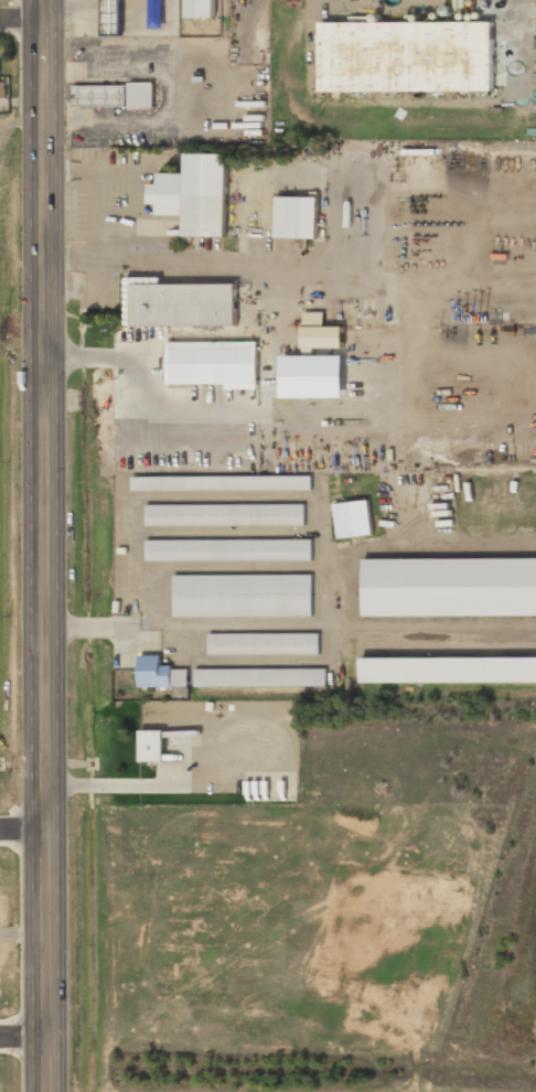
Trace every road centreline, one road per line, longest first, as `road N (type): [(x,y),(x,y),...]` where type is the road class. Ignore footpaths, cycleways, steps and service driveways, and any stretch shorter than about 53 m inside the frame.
road 1 (secondary): [(44,0),(46,1091)]

